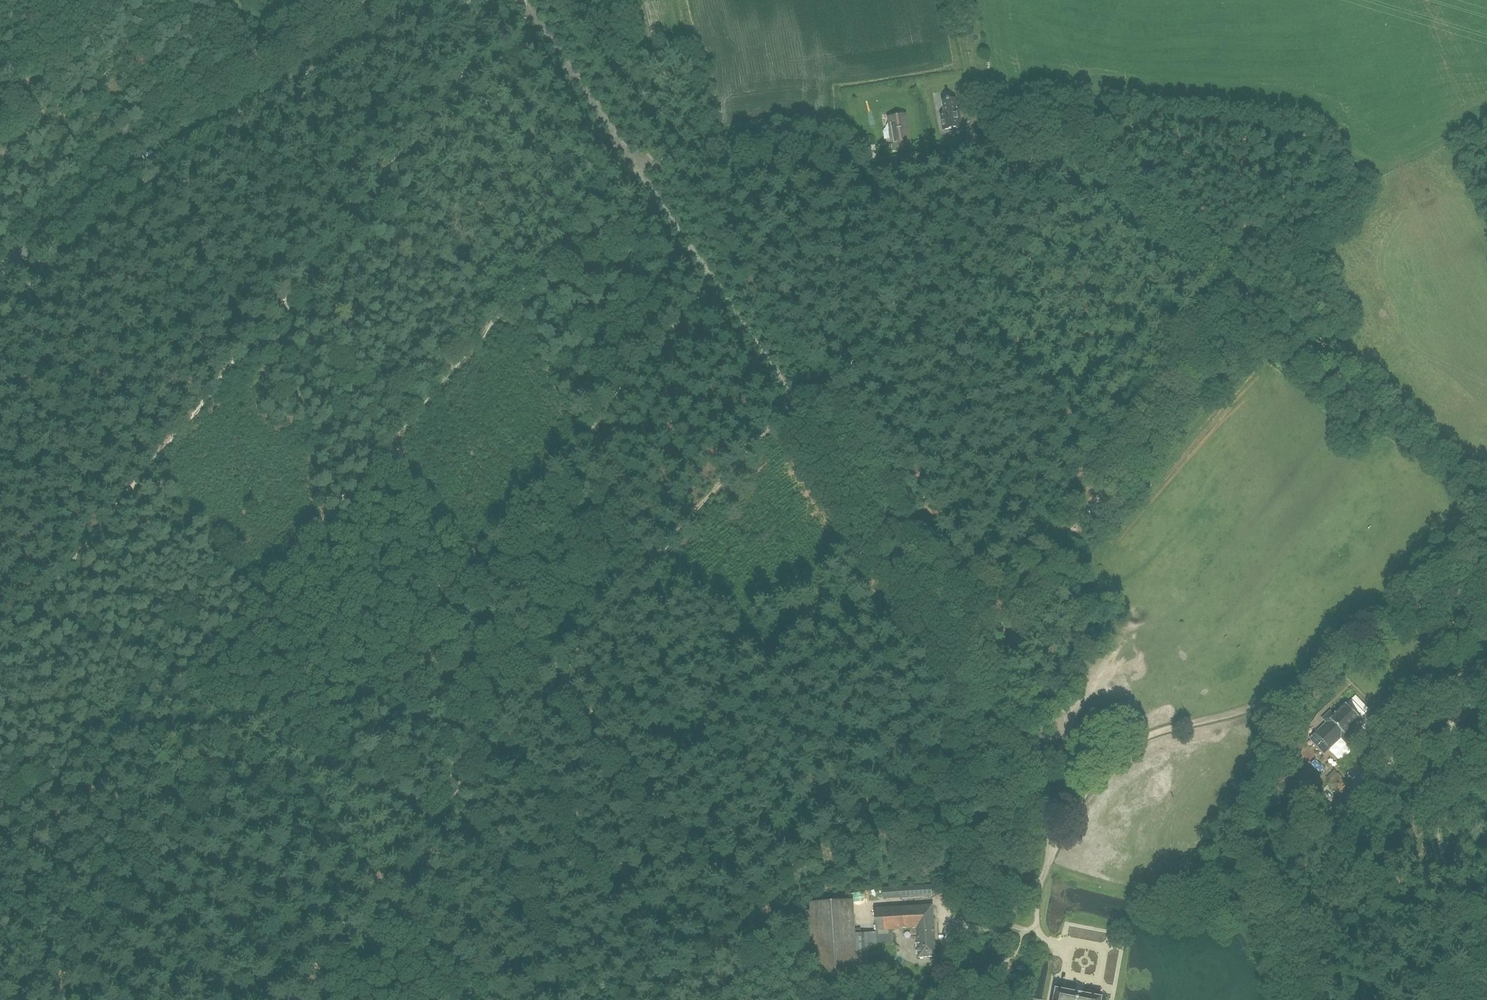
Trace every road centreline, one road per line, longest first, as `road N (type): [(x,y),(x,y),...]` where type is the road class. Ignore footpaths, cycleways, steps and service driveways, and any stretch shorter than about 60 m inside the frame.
road 1 (track): [(1486,500),(1071,143),(780,178),(632,162)]
road 2 (track): [(986,684),(525,5)]
road 3 (track): [(291,999),(374,882),(793,397)]
road 4 (secondary): [(0,271),(143,158),(424,0)]
road 5 (track): [(1253,296),(972,662)]
road 6 (track): [(0,653),(284,301)]
road 7 (unclassified): [(1107,764),(1156,732),(1268,701),(1365,624),(1486,581)]
road 8 (track): [(473,555),(714,868),(741,879)]
road 9 (track): [(0,72),(44,88),(110,89),(172,106),(205,131),(219,170),(242,198),(249,247),(301,278)]
road 10 (track): [(284,301),(522,0)]
road 11 (track): [(279,776),(326,810),(356,873),(415,898),(545,999)]
road 12 (track): [(986,148),(983,168),(910,280),(836,383),(804,414)]
road 13 (track): [(178,680),(390,443)]
road 14 (track): [(986,684),(741,879)]
road 15 (track): [(279,776),(473,555)]
road 16 (track): [(61,999),(223,771)]
road 17 (track): [(0,860),(110,716),(178,680)]
road 18 (track): [(1484,942),(1445,796),(1466,707)]
road 19 (track): [(503,315),(632,162)]
road 20 (track): [(584,431),(714,280)]
road 21 (track): [(741,879),(583,999)]
road 22 (track): [(390,443),(284,301)]
road 23 (track): [(390,443),(503,315)]
road 24 (track): [(473,555),(584,431)]
road 25 (track): [(946,999),(949,943),(999,920),(1038,886)]
road 26 (track): [(0,810),(122,910)]
road 27 (track): [(1107,764),(1024,741),(986,684)]
road 28 (track): [(165,681),(102,651),(53,586)]
road 29 (track): [(584,431),(503,315)]
road 30 (track): [(390,443),(473,555)]
road 31 (track): [(172,106),(178,91),(88,18)]

